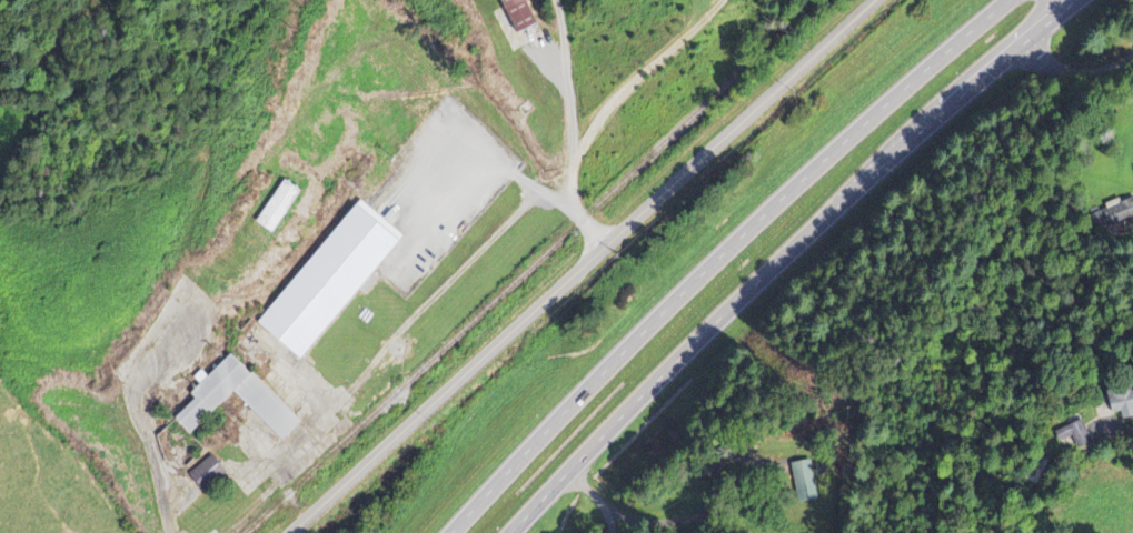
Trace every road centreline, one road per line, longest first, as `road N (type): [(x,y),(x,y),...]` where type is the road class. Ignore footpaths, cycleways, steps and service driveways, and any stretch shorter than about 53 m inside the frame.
road 1 (tertiary): [(291,532),(875,0)]
road 2 (trunk): [(511,532),(699,336),(922,128),(1074,0)]
road 3 (trunk): [(1002,0),(668,305),(449,532)]

